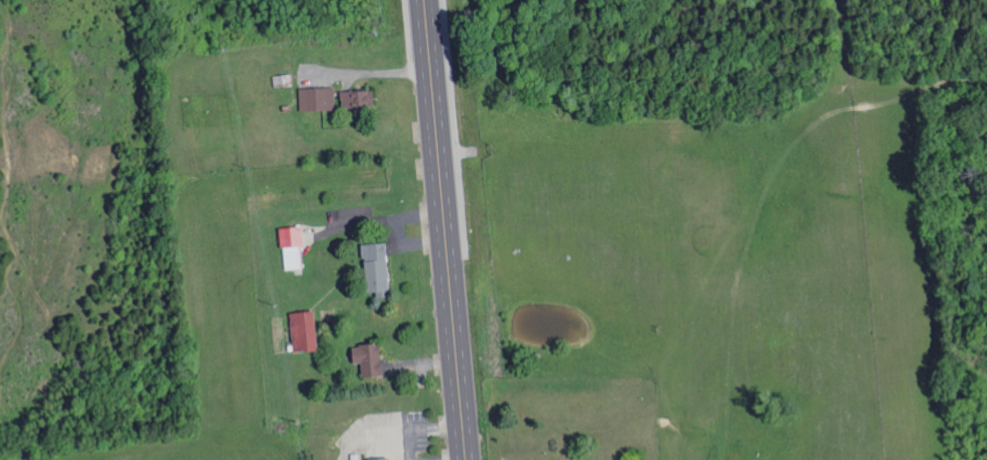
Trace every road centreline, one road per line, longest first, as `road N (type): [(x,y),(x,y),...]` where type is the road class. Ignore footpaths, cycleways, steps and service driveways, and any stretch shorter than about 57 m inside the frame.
road 1 (primary): [(467,459),(423,0)]

